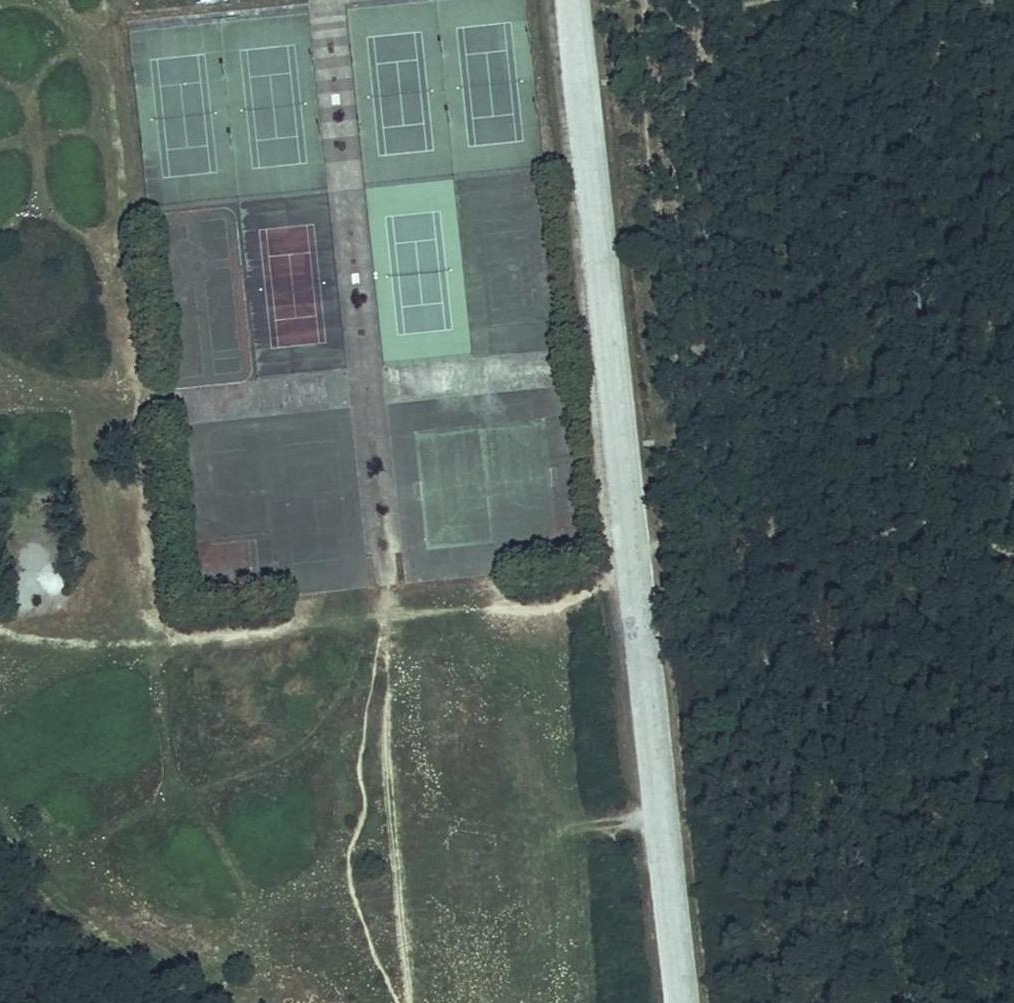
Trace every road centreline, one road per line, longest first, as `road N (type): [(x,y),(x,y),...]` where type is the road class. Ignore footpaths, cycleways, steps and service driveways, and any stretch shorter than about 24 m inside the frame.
road 1 (unclassified): [(570,0),(678,1002)]

